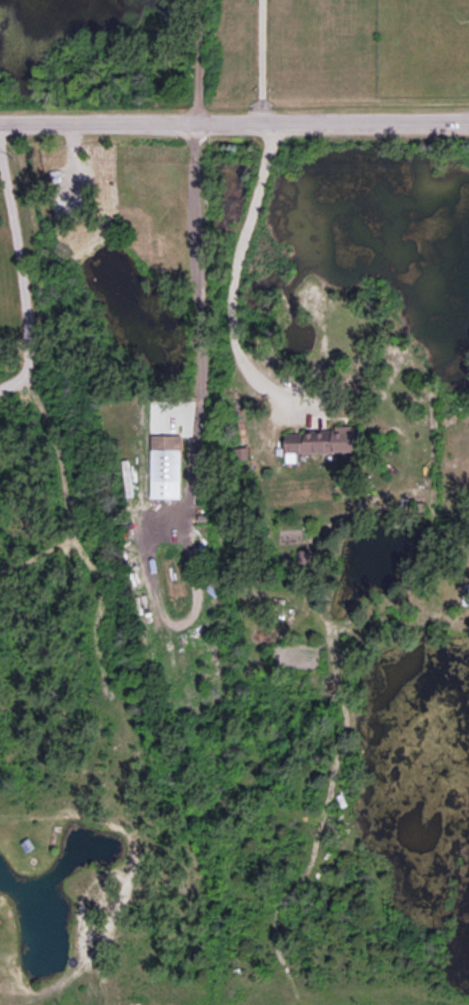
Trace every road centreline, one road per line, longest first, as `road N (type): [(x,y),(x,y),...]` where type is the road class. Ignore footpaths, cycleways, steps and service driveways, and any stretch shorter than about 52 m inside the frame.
road 1 (tertiary): [(468,121),(0,122)]

